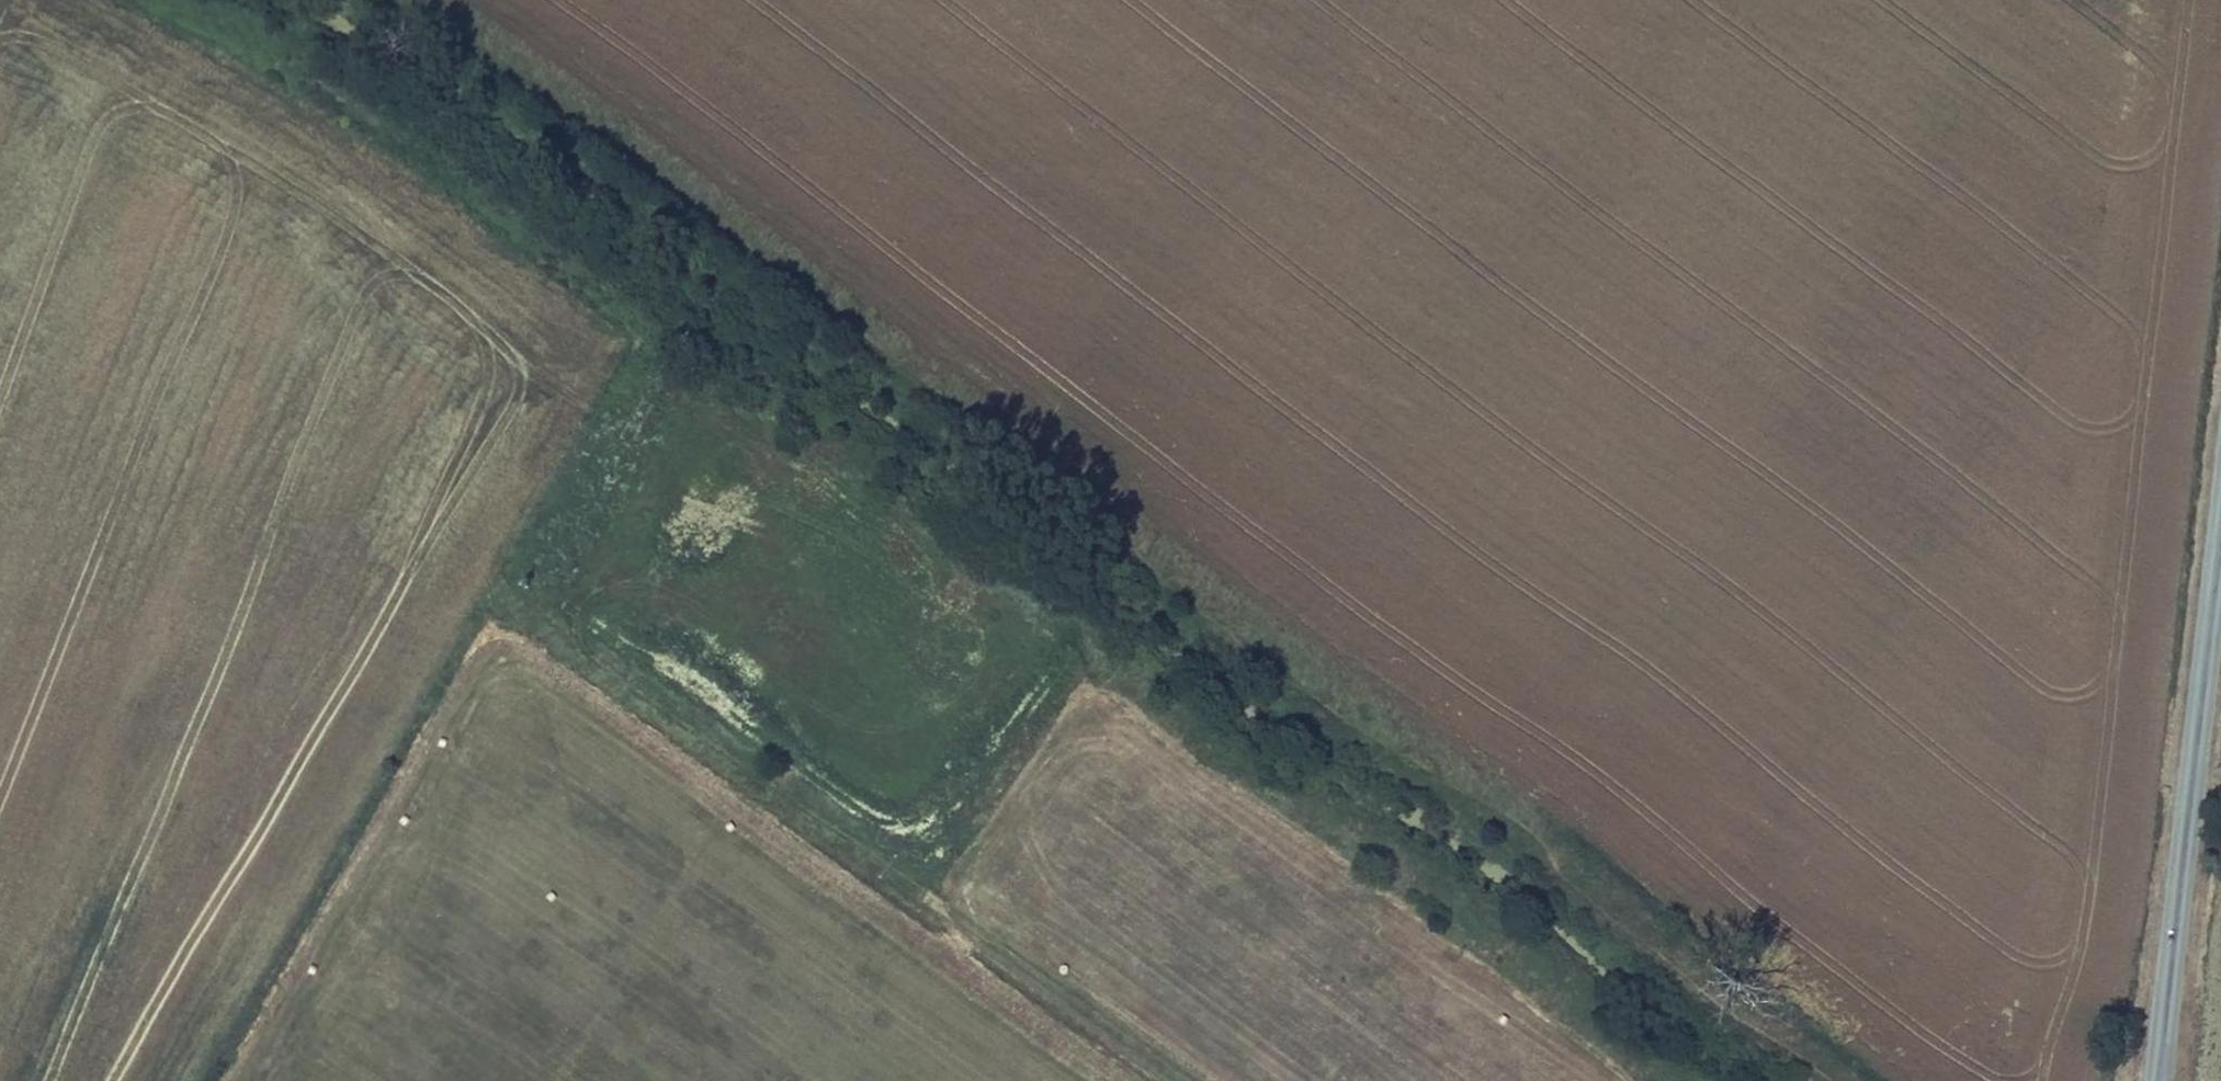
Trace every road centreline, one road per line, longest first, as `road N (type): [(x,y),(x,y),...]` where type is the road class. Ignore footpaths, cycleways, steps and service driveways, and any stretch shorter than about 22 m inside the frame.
road 1 (track): [(1179,1080),(507,609)]
road 2 (tertiary): [(2157,1080),(2220,504)]

